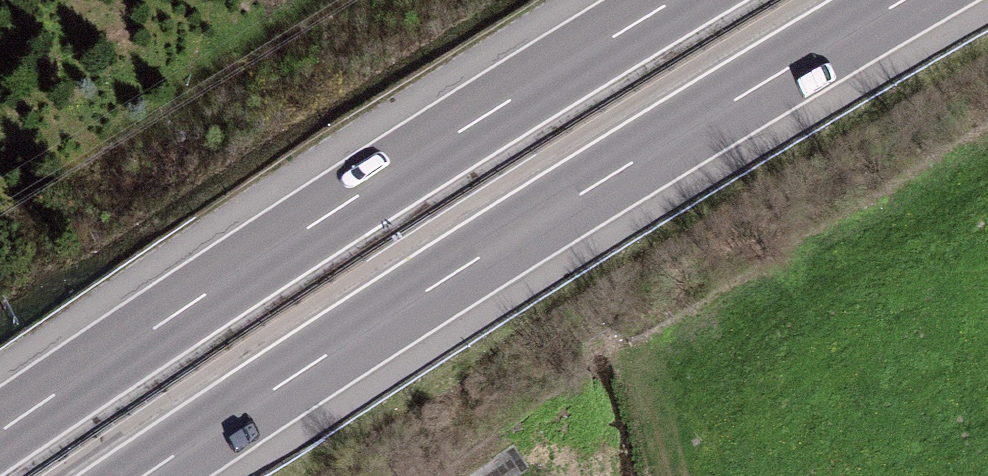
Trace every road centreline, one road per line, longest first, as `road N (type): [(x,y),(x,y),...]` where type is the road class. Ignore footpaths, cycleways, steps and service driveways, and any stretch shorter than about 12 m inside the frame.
road 1 (motorway): [(150,475),(524,230),(911,0)]
road 2 (motorway): [(669,0),(0,428)]

